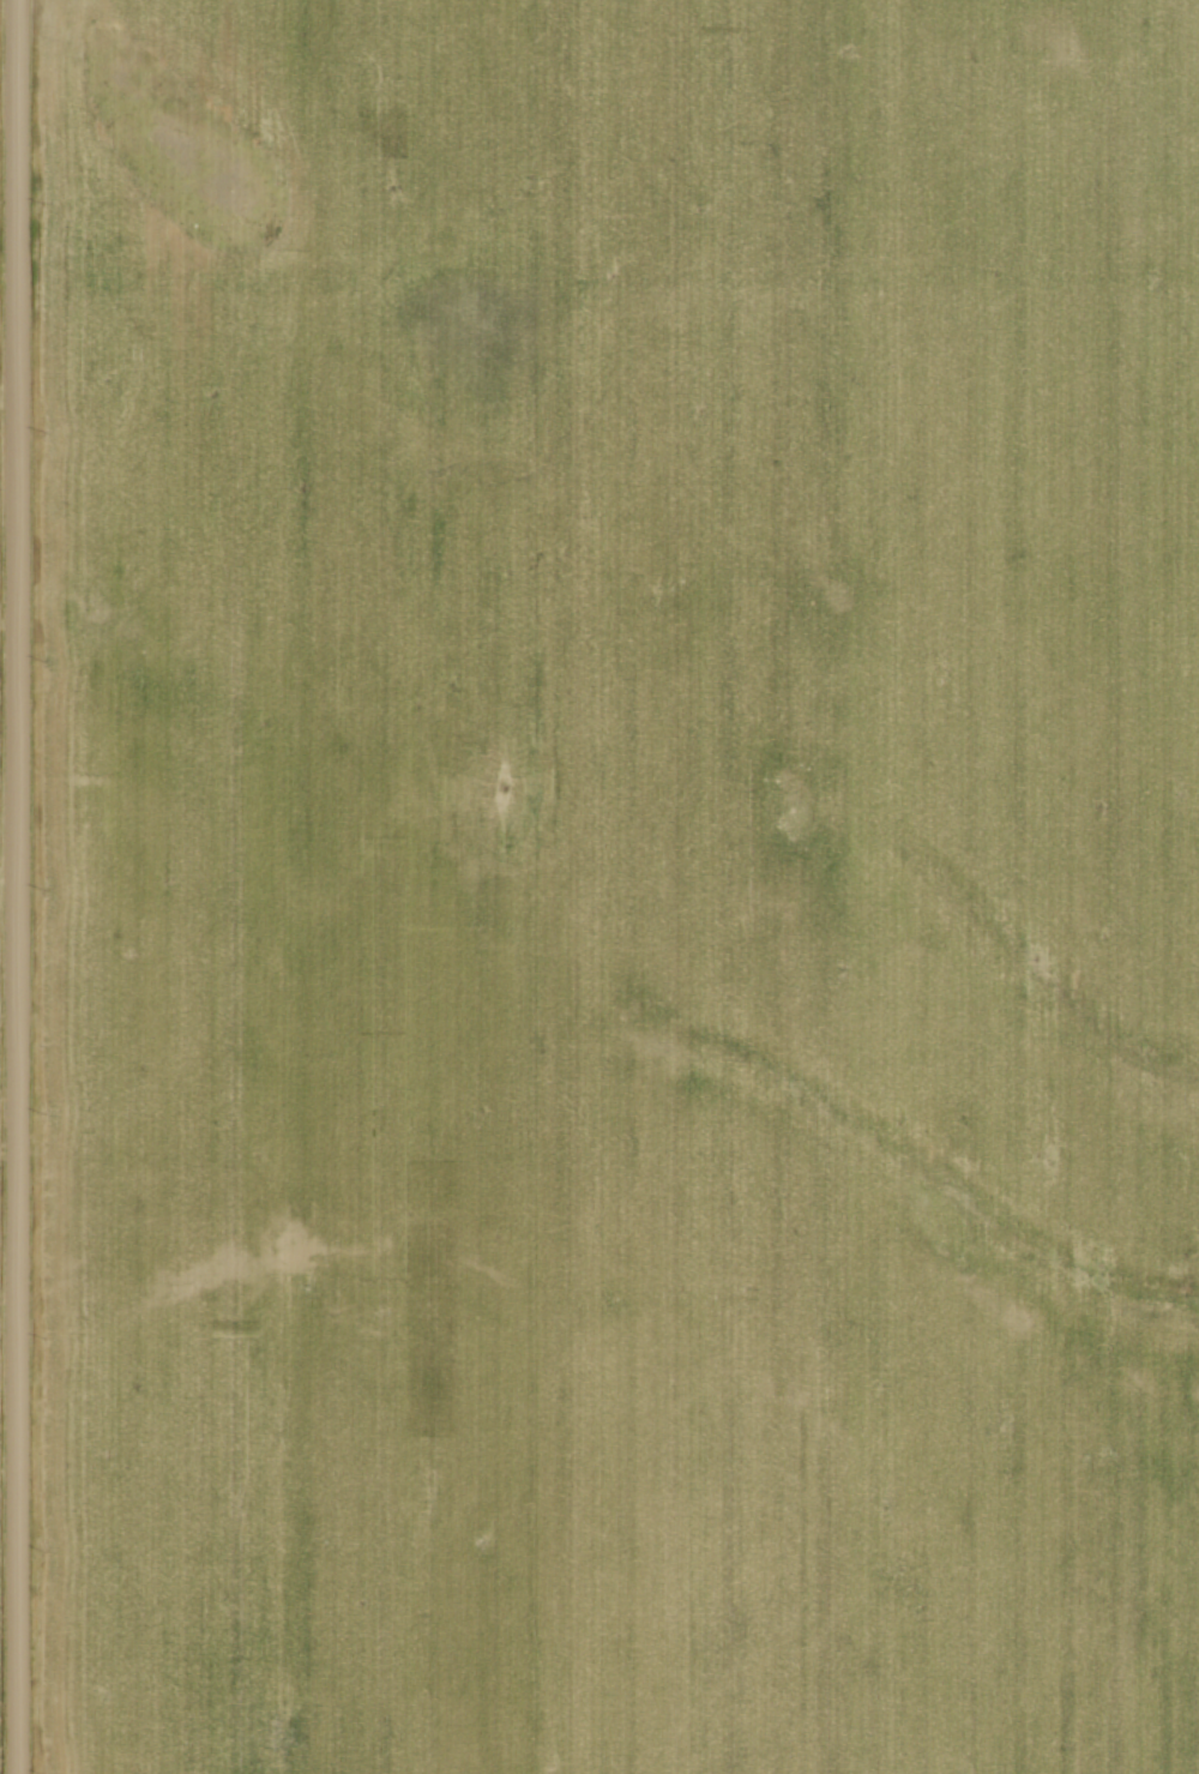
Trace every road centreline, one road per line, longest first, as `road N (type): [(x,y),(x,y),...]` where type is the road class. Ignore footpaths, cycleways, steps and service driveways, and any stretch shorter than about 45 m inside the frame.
road 1 (residential): [(17,1773),(18,0)]

